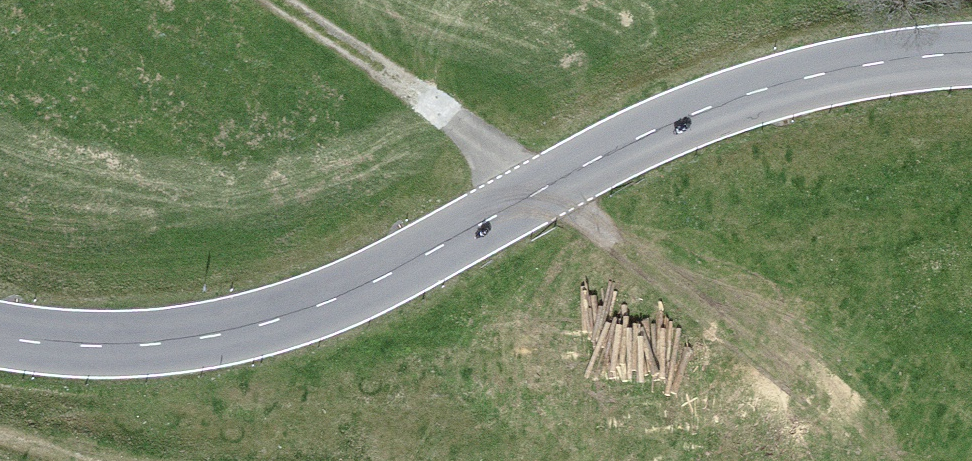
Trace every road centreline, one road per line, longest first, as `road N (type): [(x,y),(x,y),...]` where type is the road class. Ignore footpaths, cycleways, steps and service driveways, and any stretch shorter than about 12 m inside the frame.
road 1 (secondary): [(0,334),(96,345),(255,325),(374,280),(681,119),(850,67),(971,52)]
road 2 (track): [(868,460),(544,186)]
road 3 (track): [(259,0),(463,124),(544,186)]

